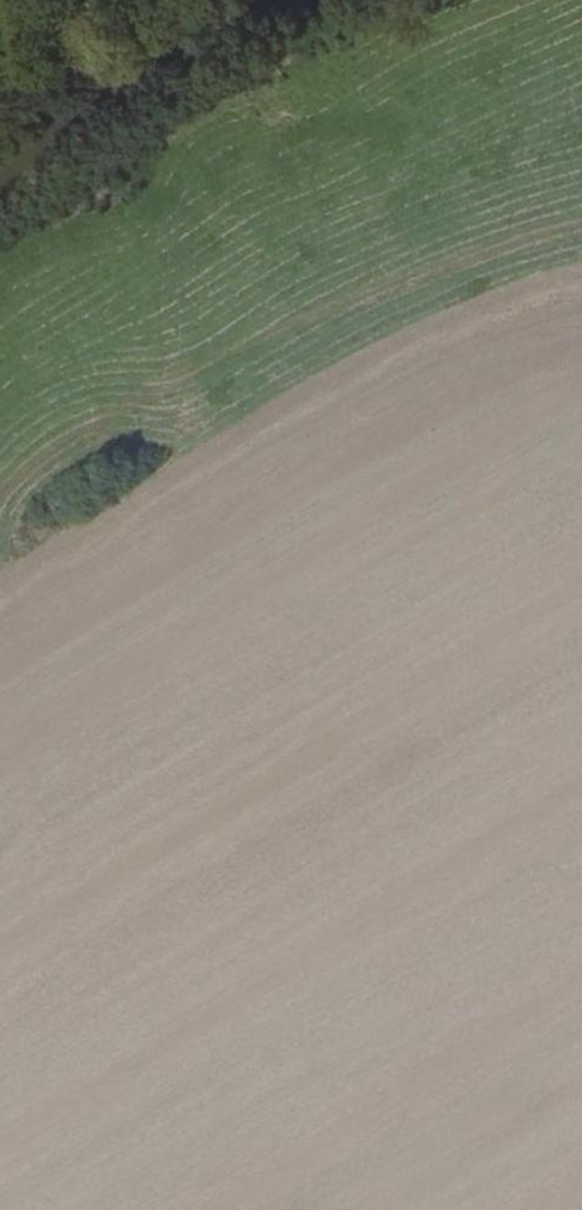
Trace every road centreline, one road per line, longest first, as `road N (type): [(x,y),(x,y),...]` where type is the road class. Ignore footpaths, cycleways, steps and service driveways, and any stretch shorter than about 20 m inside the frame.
road 1 (track): [(581,273),(512,290),(329,387),(94,523),(0,597)]

